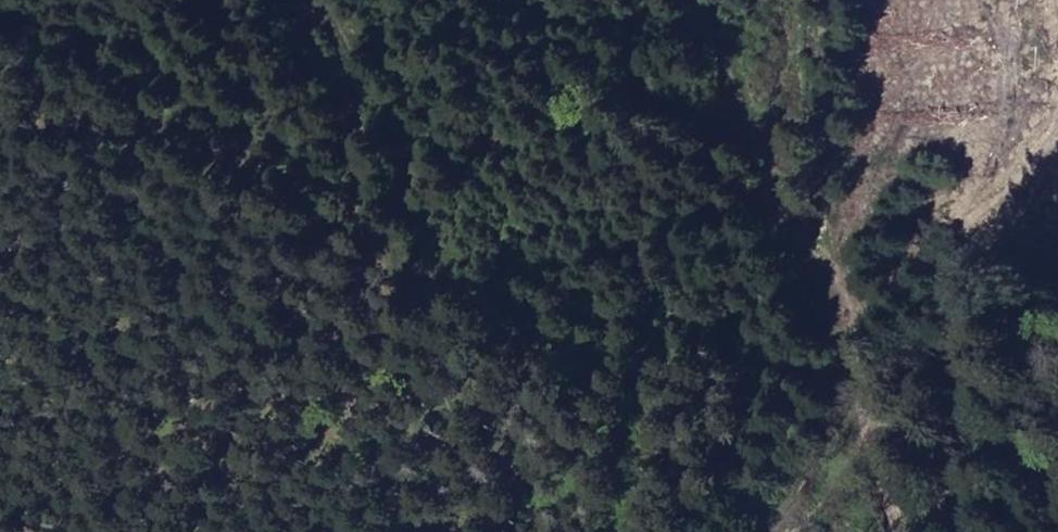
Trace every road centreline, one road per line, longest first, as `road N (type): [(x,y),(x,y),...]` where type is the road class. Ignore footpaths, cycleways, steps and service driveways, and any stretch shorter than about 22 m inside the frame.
road 1 (track): [(858,468),(741,0)]

